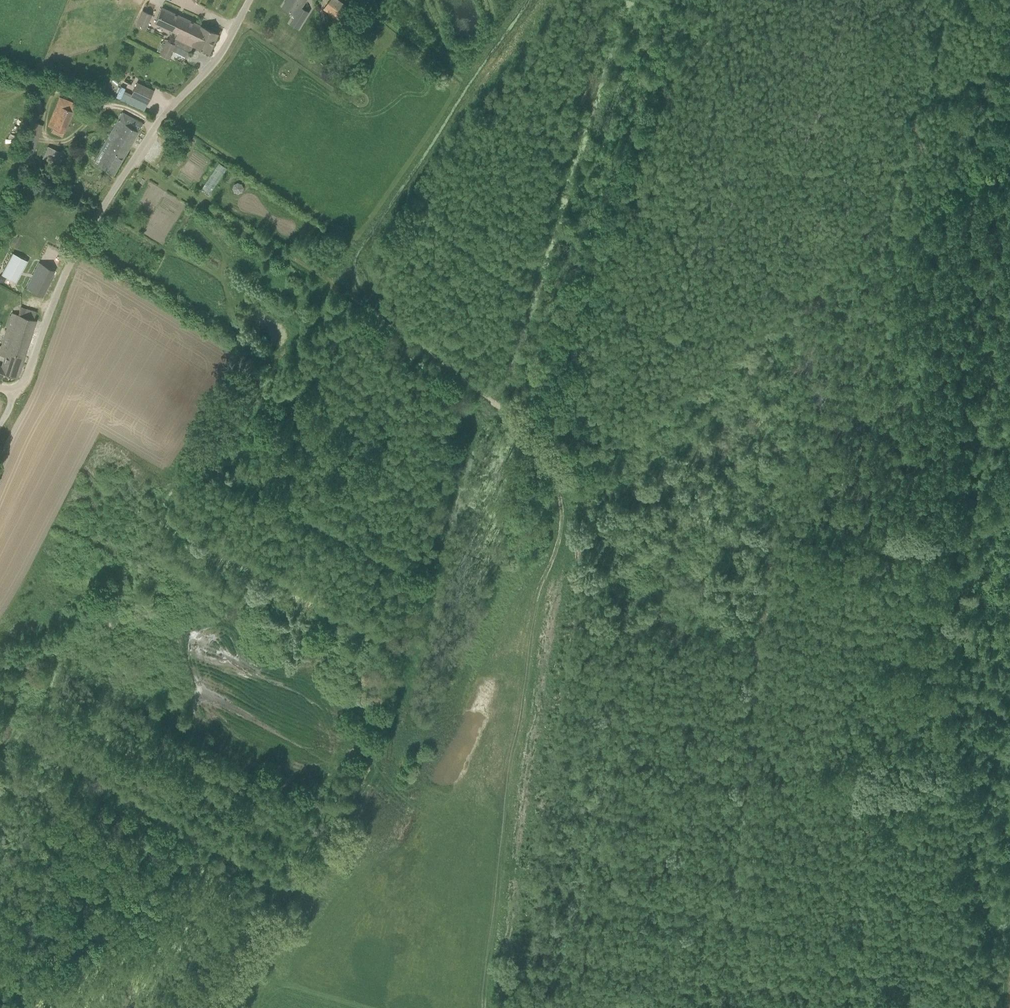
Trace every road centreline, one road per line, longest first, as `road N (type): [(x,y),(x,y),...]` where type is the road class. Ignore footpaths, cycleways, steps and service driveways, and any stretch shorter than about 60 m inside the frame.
road 1 (unclassified): [(17,391),(85,240),(254,0)]
road 2 (track): [(218,1007),(373,775),(374,766),(346,746)]
road 3 (track): [(345,290),(136,160)]
road 4 (track): [(161,127),(0,69)]

